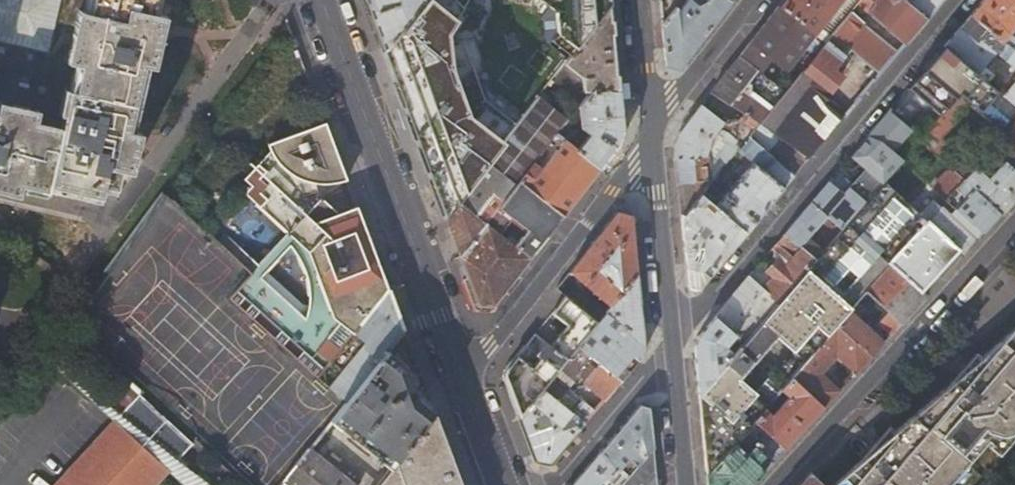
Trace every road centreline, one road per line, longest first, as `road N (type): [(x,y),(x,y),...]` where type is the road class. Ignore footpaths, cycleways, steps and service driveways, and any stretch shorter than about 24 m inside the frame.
road 1 (residential): [(971,0),(674,341)]
road 2 (tertiary): [(323,0),(467,381)]
road 3 (residential): [(1014,227),(775,484)]
road 4 (residential): [(467,381),(658,124)]
road 5 (residential): [(674,341),(658,124)]
road 6 (residential): [(658,124),(756,0)]
road 7 (residential): [(690,484),(674,341)]
road 8 (residential): [(658,124),(647,0)]

